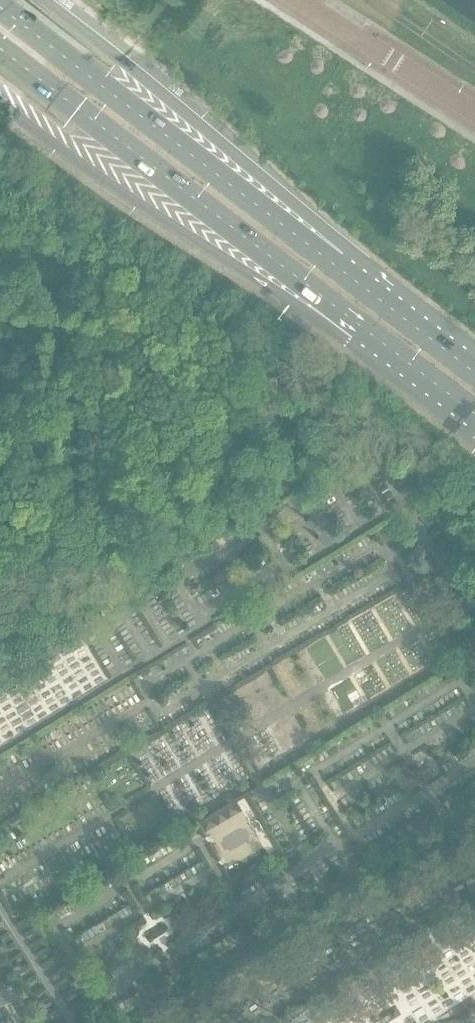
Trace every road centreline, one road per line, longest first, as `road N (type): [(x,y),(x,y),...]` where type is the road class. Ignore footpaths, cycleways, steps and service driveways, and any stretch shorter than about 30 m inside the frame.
road 1 (primary): [(346,273),(0,7)]
road 2 (primary): [(346,273),(231,149),(48,0)]
road 3 (primary): [(0,52),(315,294)]
road 4 (primary): [(0,101),(149,213),(315,294)]
road 5 (residential): [(474,111),(303,0)]
road 6 (primary): [(315,294),(474,416)]
road 7 (primary): [(474,373),(346,273)]

